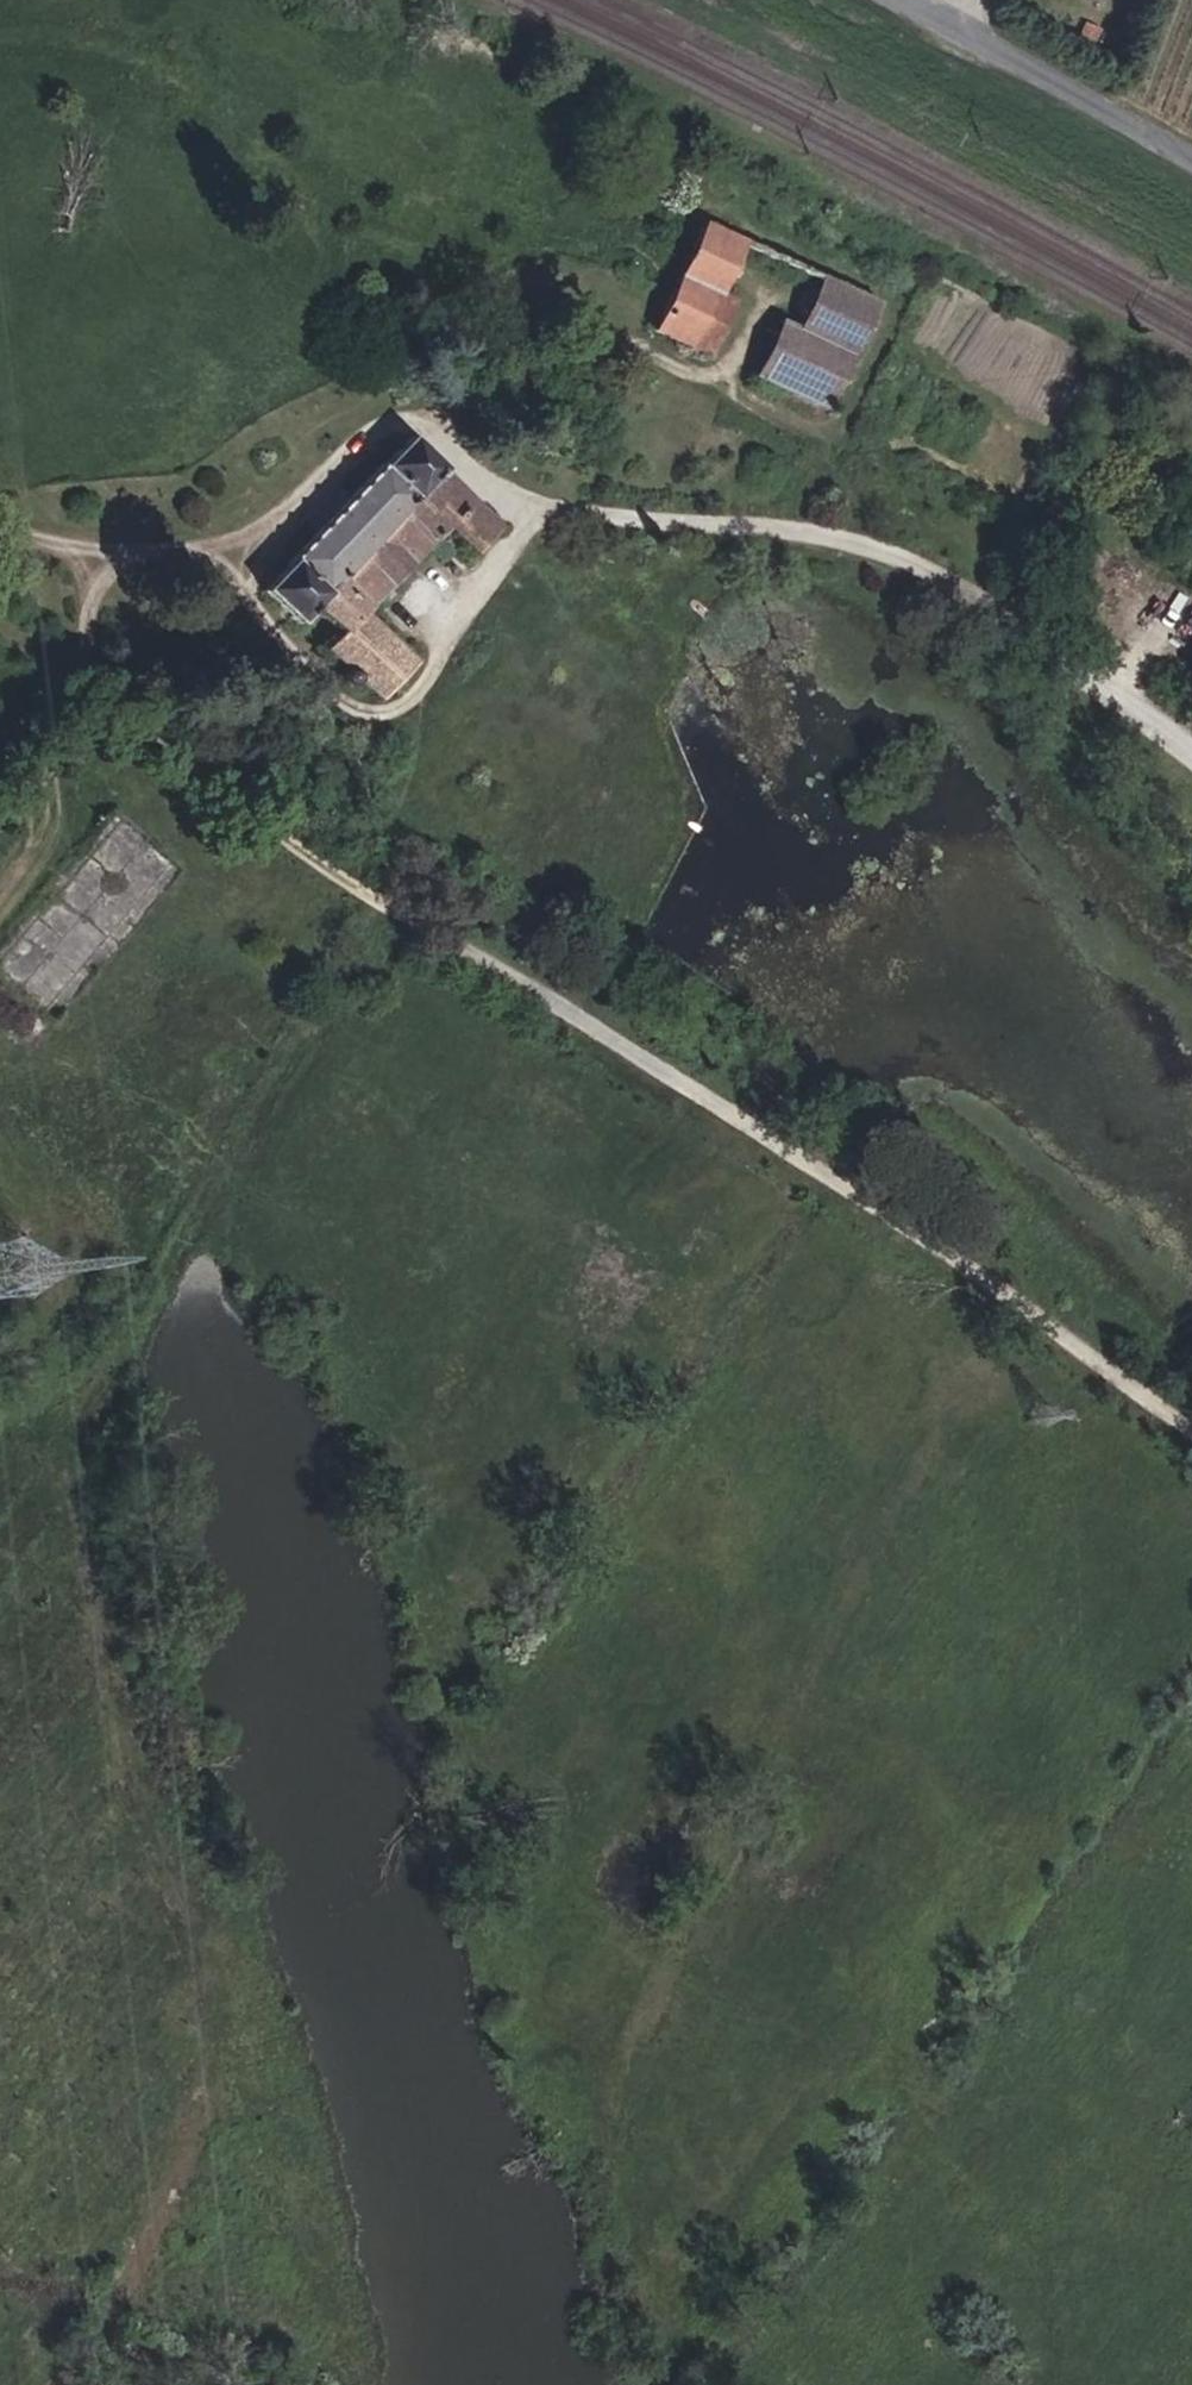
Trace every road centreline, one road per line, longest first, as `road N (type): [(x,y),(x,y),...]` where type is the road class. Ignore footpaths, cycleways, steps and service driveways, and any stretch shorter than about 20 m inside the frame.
road 1 (residential): [(898,0),(1030,67),(1191,166)]

